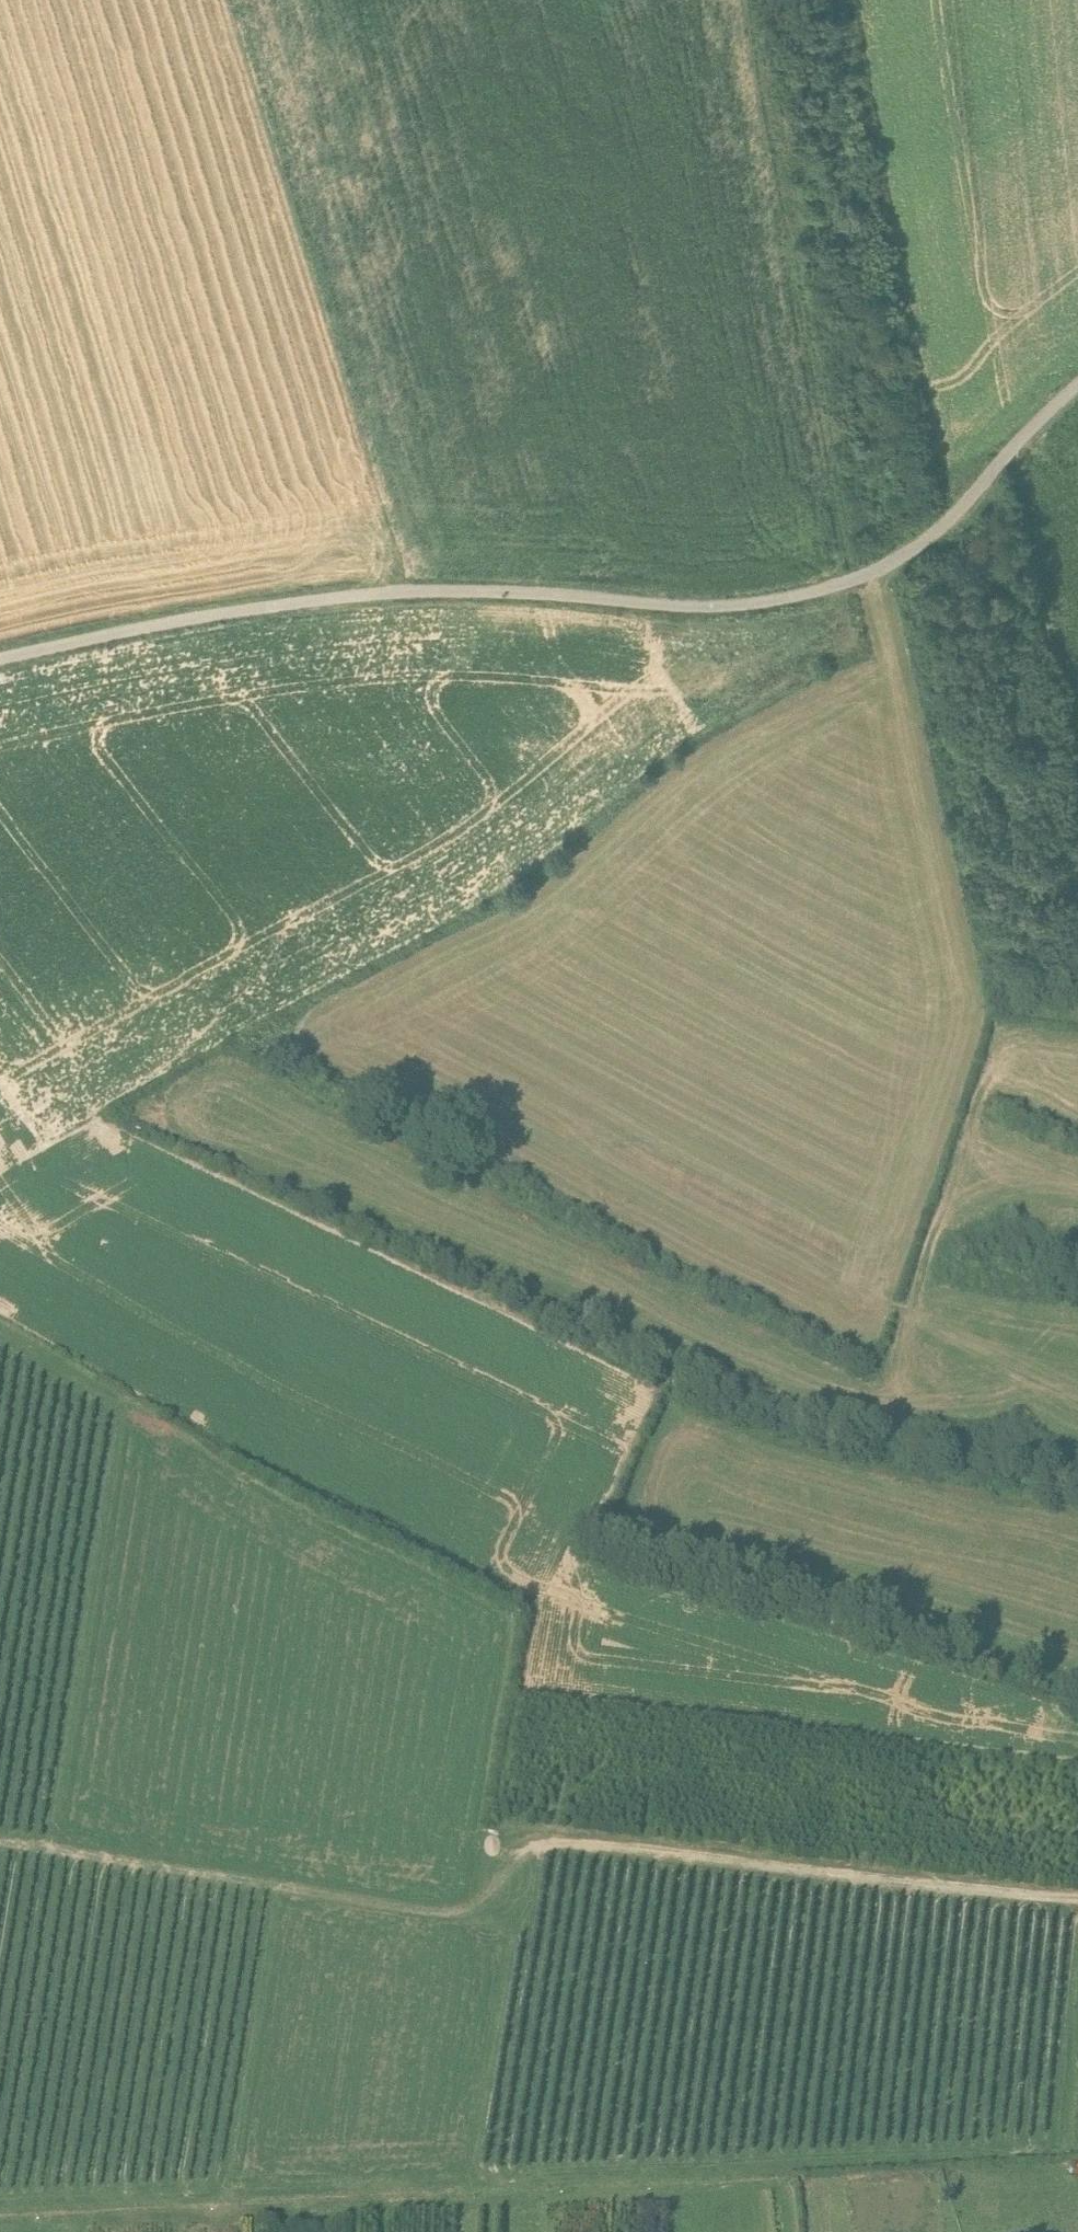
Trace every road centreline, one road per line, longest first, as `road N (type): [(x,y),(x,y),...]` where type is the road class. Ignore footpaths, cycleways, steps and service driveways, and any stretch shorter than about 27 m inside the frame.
road 1 (unclassified): [(0,659),(193,620),(403,592),(702,608),(814,591),(872,572),(927,539),(1077,384)]
road 2 (track): [(0,1841),(449,1913),(477,1905),(515,1858),(551,1842),(1077,1899)]

